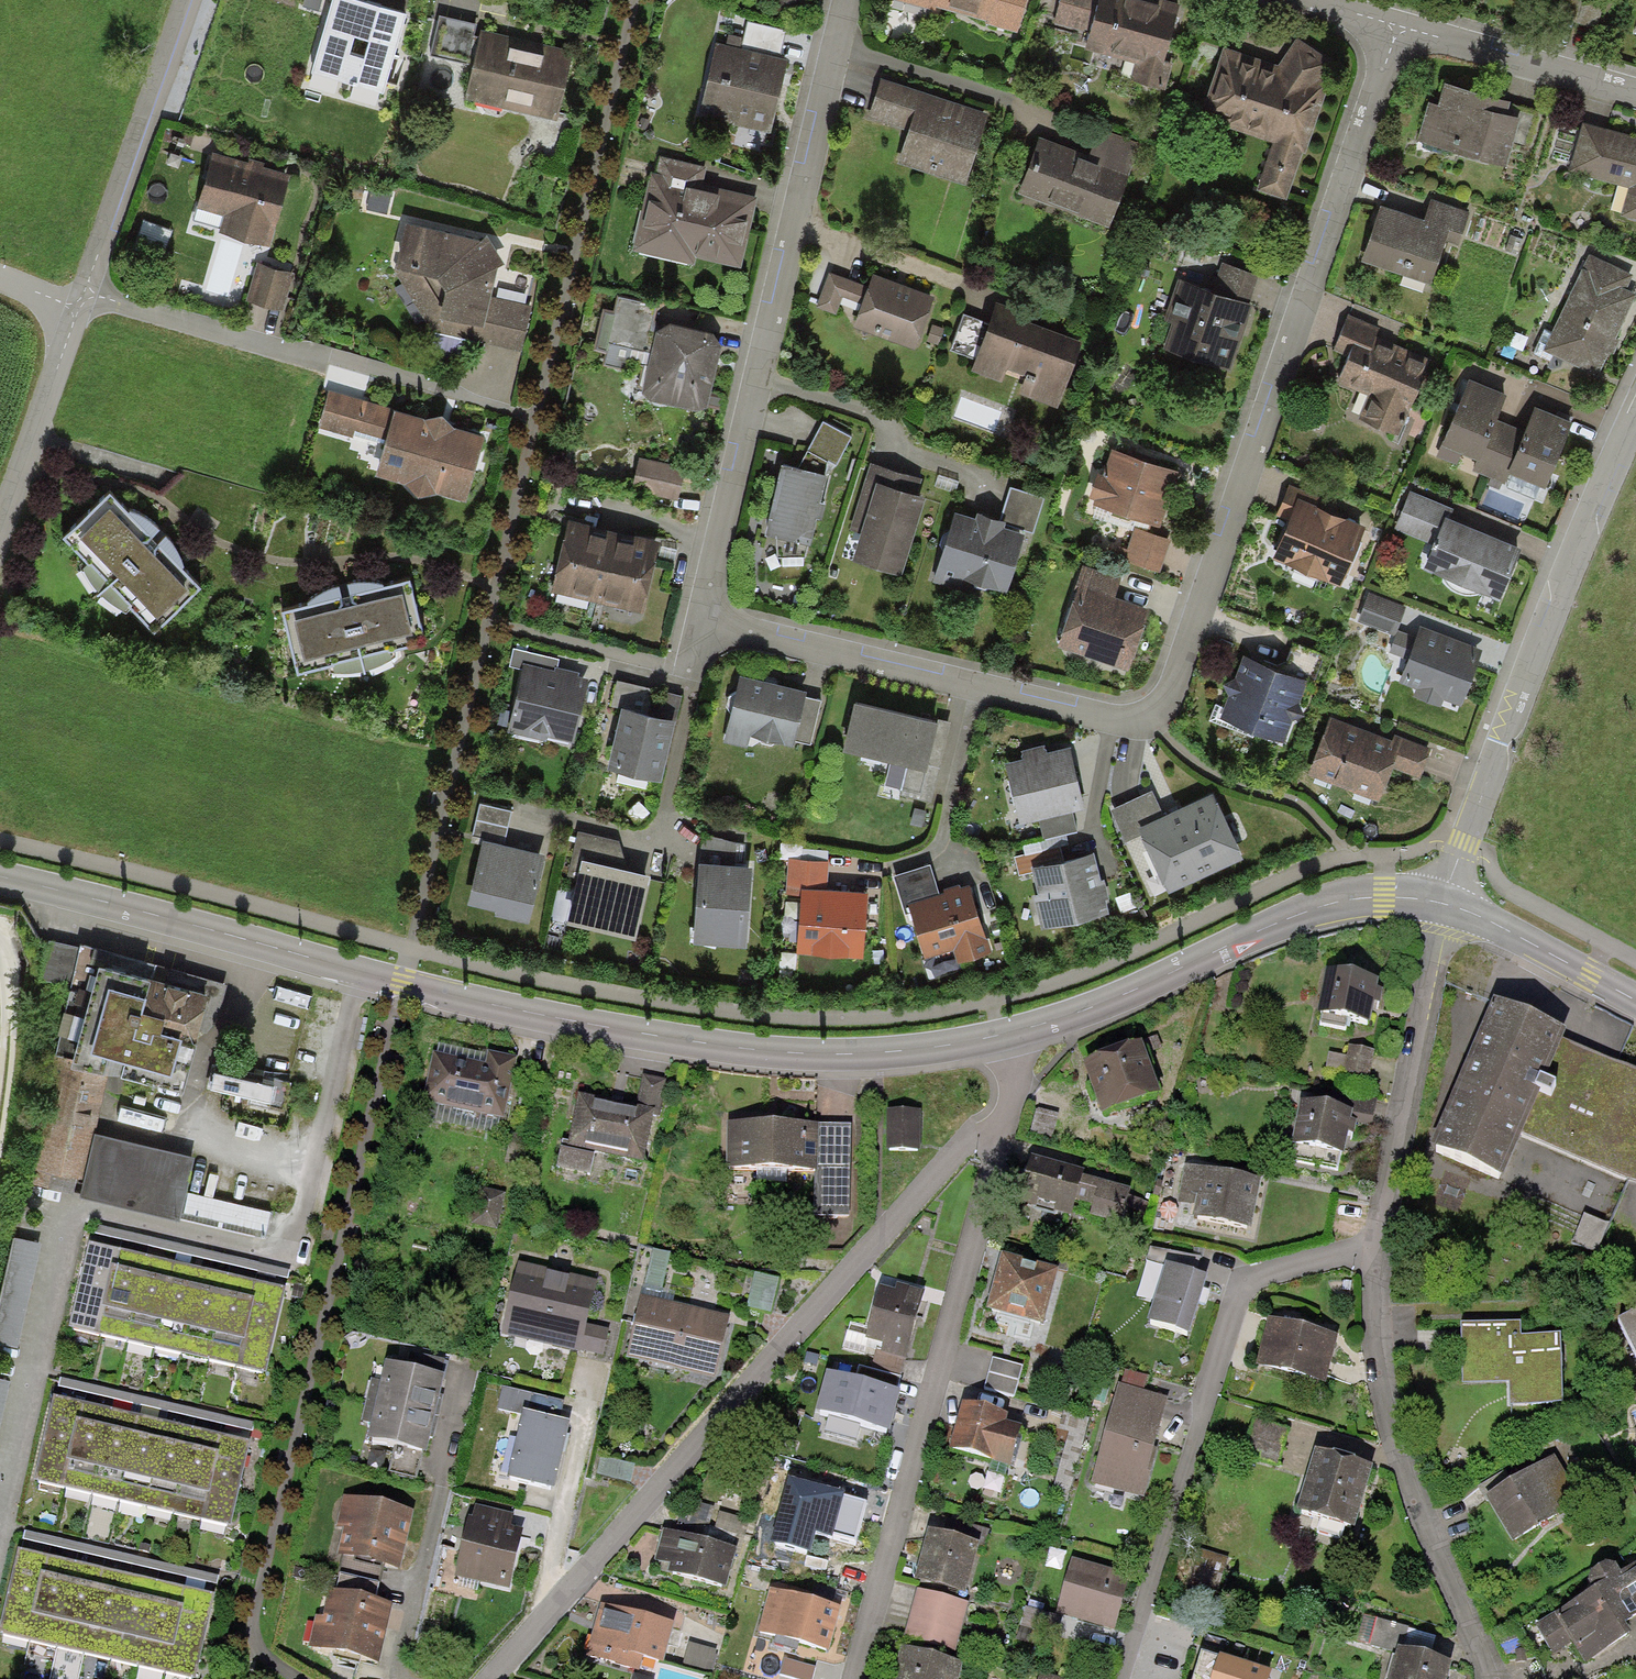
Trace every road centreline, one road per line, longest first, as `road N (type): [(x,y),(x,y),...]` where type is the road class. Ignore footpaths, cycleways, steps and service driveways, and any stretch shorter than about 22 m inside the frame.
road 1 (residential): [(1394,32),(1172,679),(1146,718),(1124,719),(697,613)]
road 2 (unclassified): [(0,877),(579,1023),(827,1055),(1012,1034)]
road 3 (residential): [(491,1678),(971,1138),(1004,1128)]
road 4 (residential): [(843,0),(697,613)]
road 5 (residential): [(1004,1128),(849,1678)]
road 6 (residential): [(1376,1249),(1264,1273),(1237,1288),(1120,1678)]
road 7 (residential): [(1635,410),(1588,508),(1441,906)]
road 8 (unclassified): [(1012,1034),(1140,989),(1343,899),(1441,906)]
road 9 (residential): [(1376,1249),(1377,1365),(1398,1445),(1490,1678)]
road 10 (residential): [(493,405),(86,293)]
road 11 (residential): [(1441,906),(1376,1249)]
road 12 (residential): [(680,676),(694,704),(666,837),(526,806)]
road 13 (residential): [(86,293),(188,0)]
road 14 (residential): [(1635,97),(1394,32)]
road 15 (residential): [(0,529),(79,312)]
road 16 (unclassified): [(1441,906),(1516,936),(1635,1001)]
road 17 (residential): [(442,1488),(399,1666),(404,1678)]

